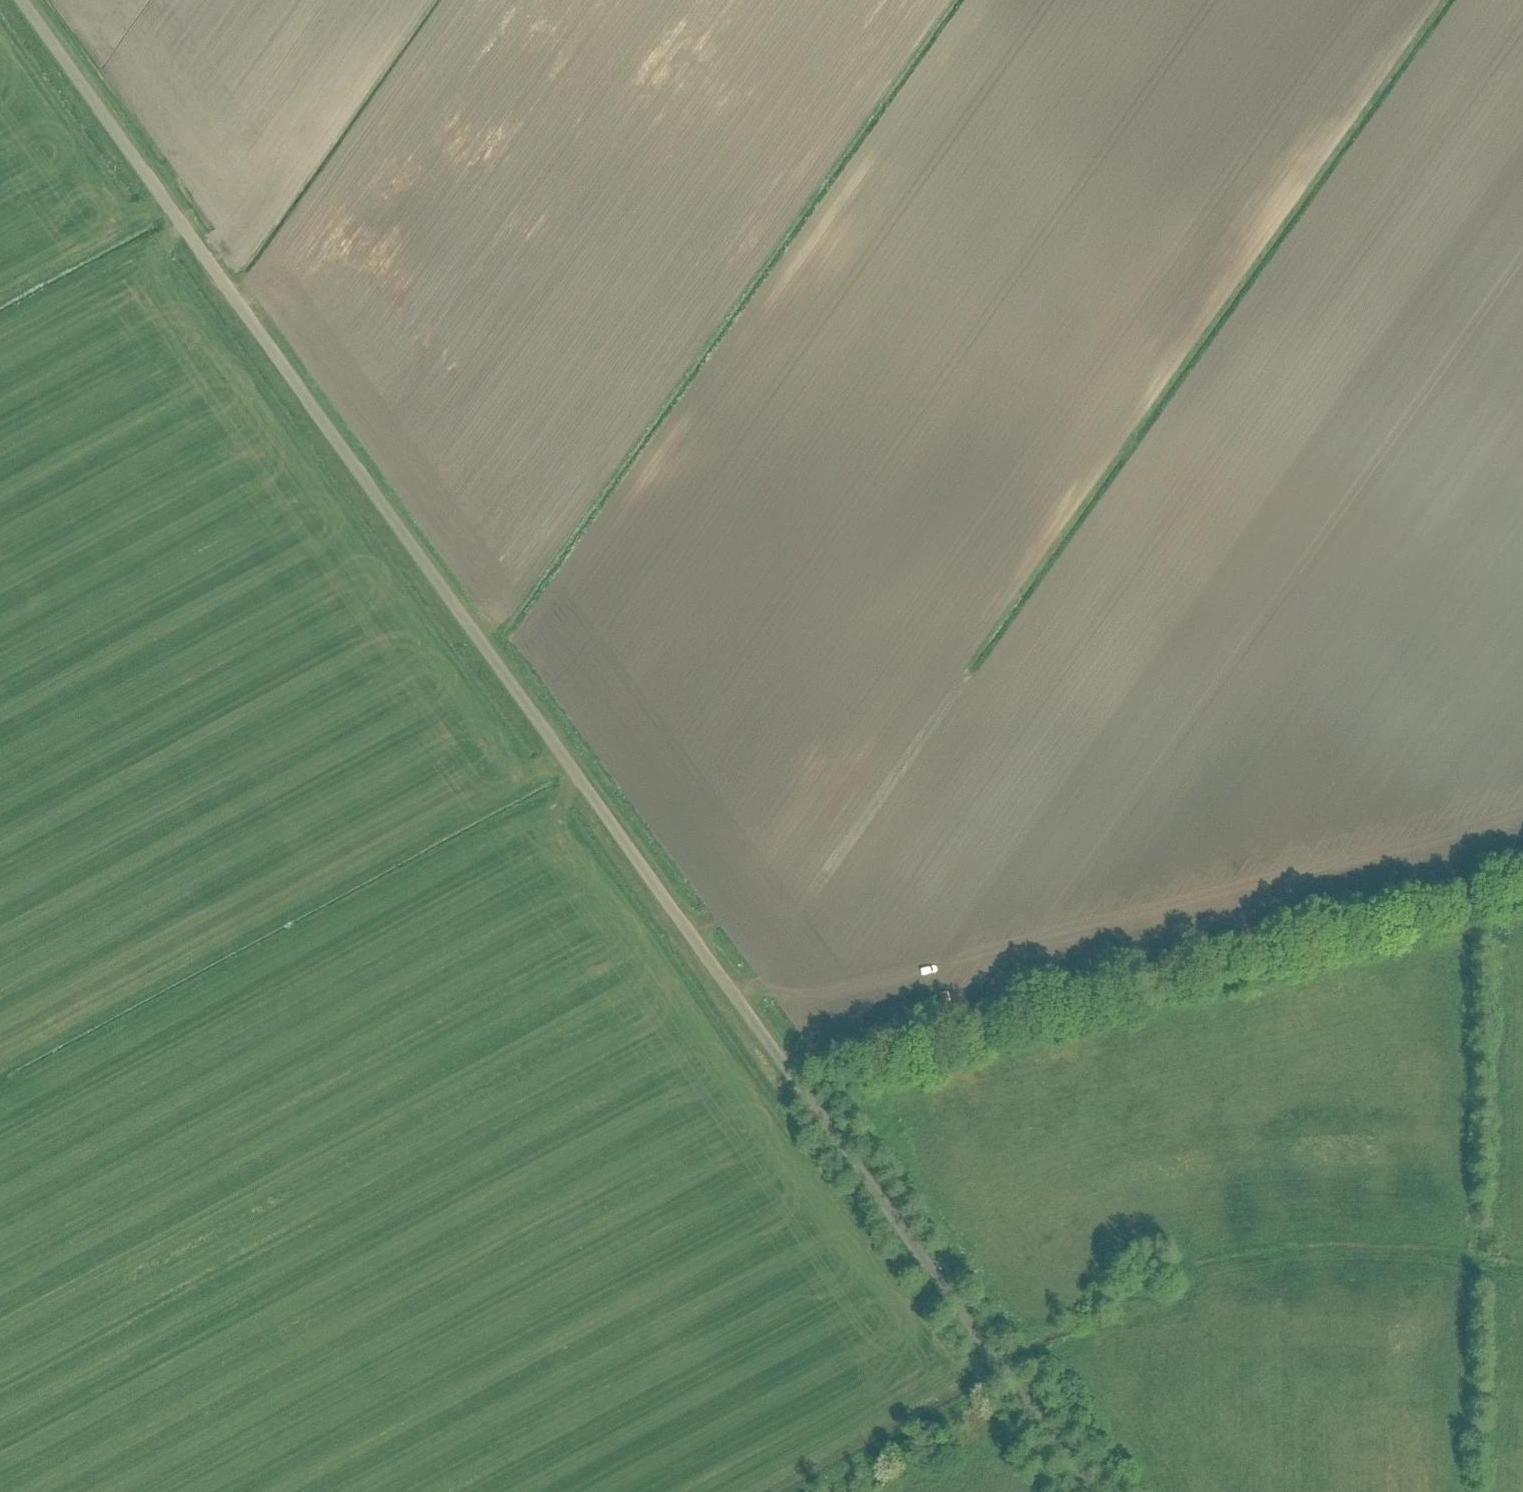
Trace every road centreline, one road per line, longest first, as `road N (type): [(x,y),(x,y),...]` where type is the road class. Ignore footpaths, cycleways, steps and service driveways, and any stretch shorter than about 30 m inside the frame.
road 1 (unclassified): [(1091,1491),(21,0)]

